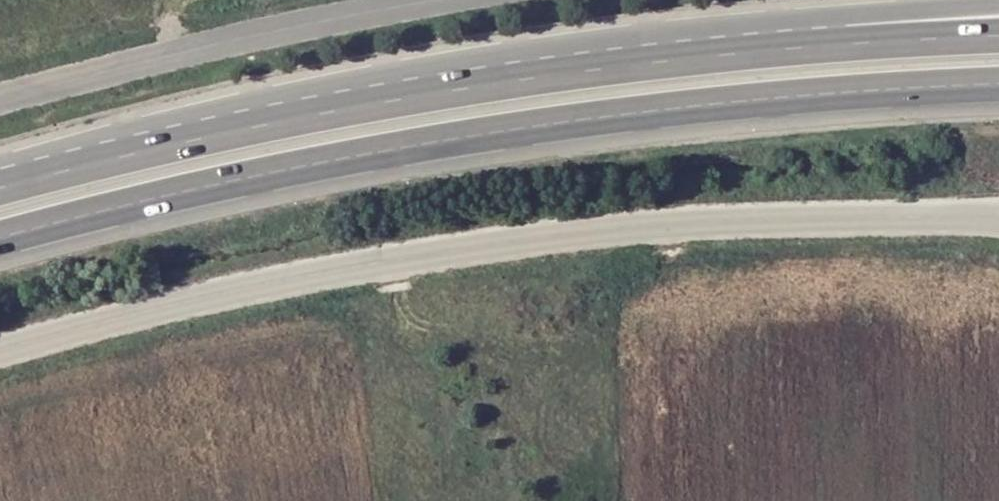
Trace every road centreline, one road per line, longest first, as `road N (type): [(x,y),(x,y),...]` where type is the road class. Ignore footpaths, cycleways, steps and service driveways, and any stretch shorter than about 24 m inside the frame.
road 1 (tertiary): [(998,221),(587,233),(425,253),(0,349)]
road 2 (trunk): [(998,5),(625,38),(399,78),(91,154)]
road 3 (trunk): [(998,33),(634,63),(91,154)]
road 4 (trunk): [(0,236),(292,165),(605,115),(854,90)]
road 5 (tertiary): [(434,0),(0,95)]
road 6 (trunk): [(854,90),(998,85)]
road 7 (trunk): [(854,90),(998,95)]

